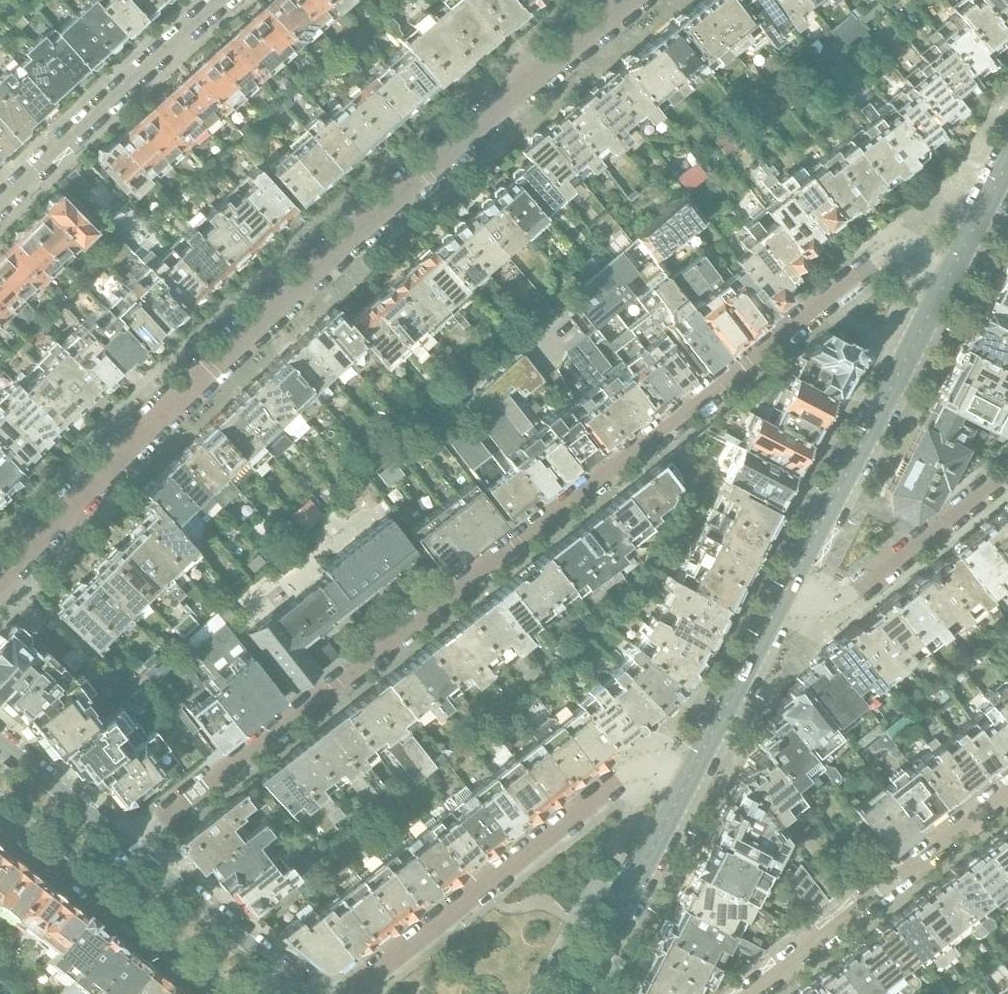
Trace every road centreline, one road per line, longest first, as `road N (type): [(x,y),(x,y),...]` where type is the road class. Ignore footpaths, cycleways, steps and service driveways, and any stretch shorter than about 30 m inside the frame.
road 1 (residential): [(950,276),(910,258),(874,265),(127,845)]
road 2 (residential): [(0,580),(350,237),(631,0)]
road 3 (residential): [(352,993),(634,769),(686,781)]
road 4 (residential): [(772,616),(950,276)]
road 5 (residential): [(1007,791),(750,993)]
road 6 (residential): [(223,0),(0,205)]
road 7 (residential): [(772,616),(811,629),(1007,473)]
road 8 (residential): [(0,815),(222,993)]
road 9 (residential): [(575,993),(686,781)]
road 10 (residential): [(310,993),(127,845)]
road 11 (residential): [(686,781),(772,616)]
road 12 (residential): [(127,845),(0,742)]
road 13 (residential): [(950,276),(1007,165)]

